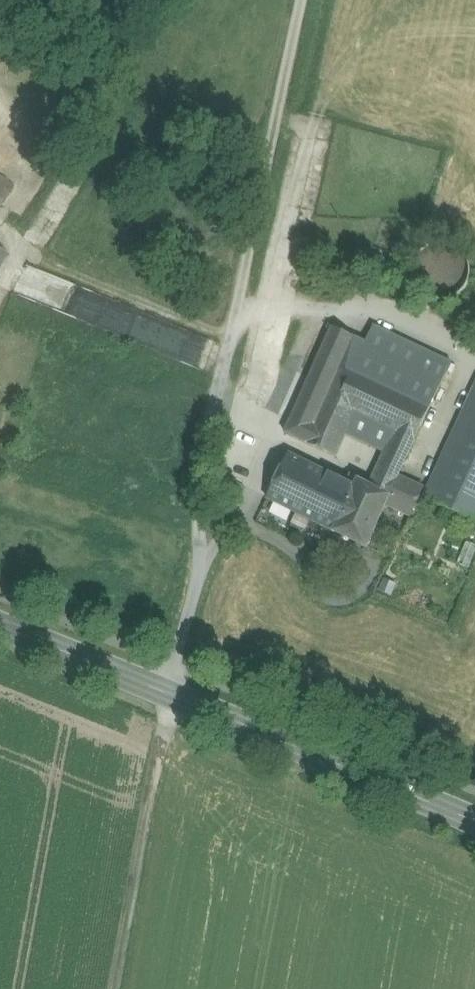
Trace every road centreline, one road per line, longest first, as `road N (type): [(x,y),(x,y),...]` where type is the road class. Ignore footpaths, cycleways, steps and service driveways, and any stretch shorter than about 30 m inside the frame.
road 1 (secondary): [(0,621),(474,818)]
road 2 (track): [(172,691),(118,988)]

